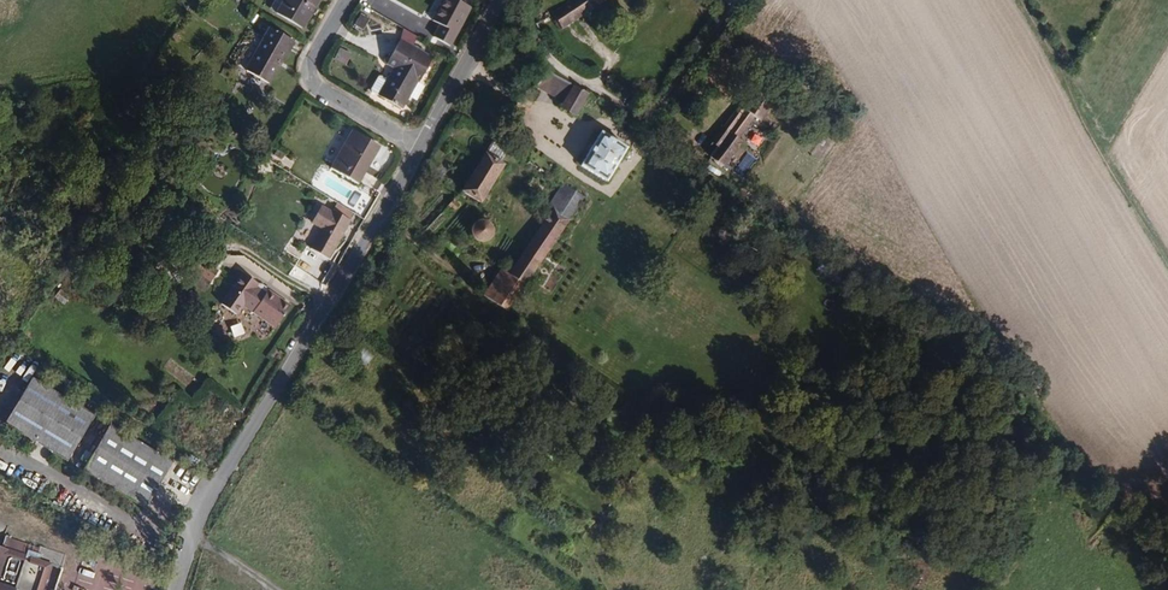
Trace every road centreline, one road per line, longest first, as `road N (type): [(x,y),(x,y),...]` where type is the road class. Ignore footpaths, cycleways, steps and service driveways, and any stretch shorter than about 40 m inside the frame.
road 1 (residential): [(421,145),(192,534),(175,589)]
road 2 (residential): [(507,0),(545,60),(618,102),(646,107),(675,84),(733,4)]
road 3 (track): [(1167,252),(1018,0)]
road 4 (residential): [(347,0),(313,62),(313,77),(322,90),(421,145)]
road 5 (residential): [(505,0),(421,145)]

